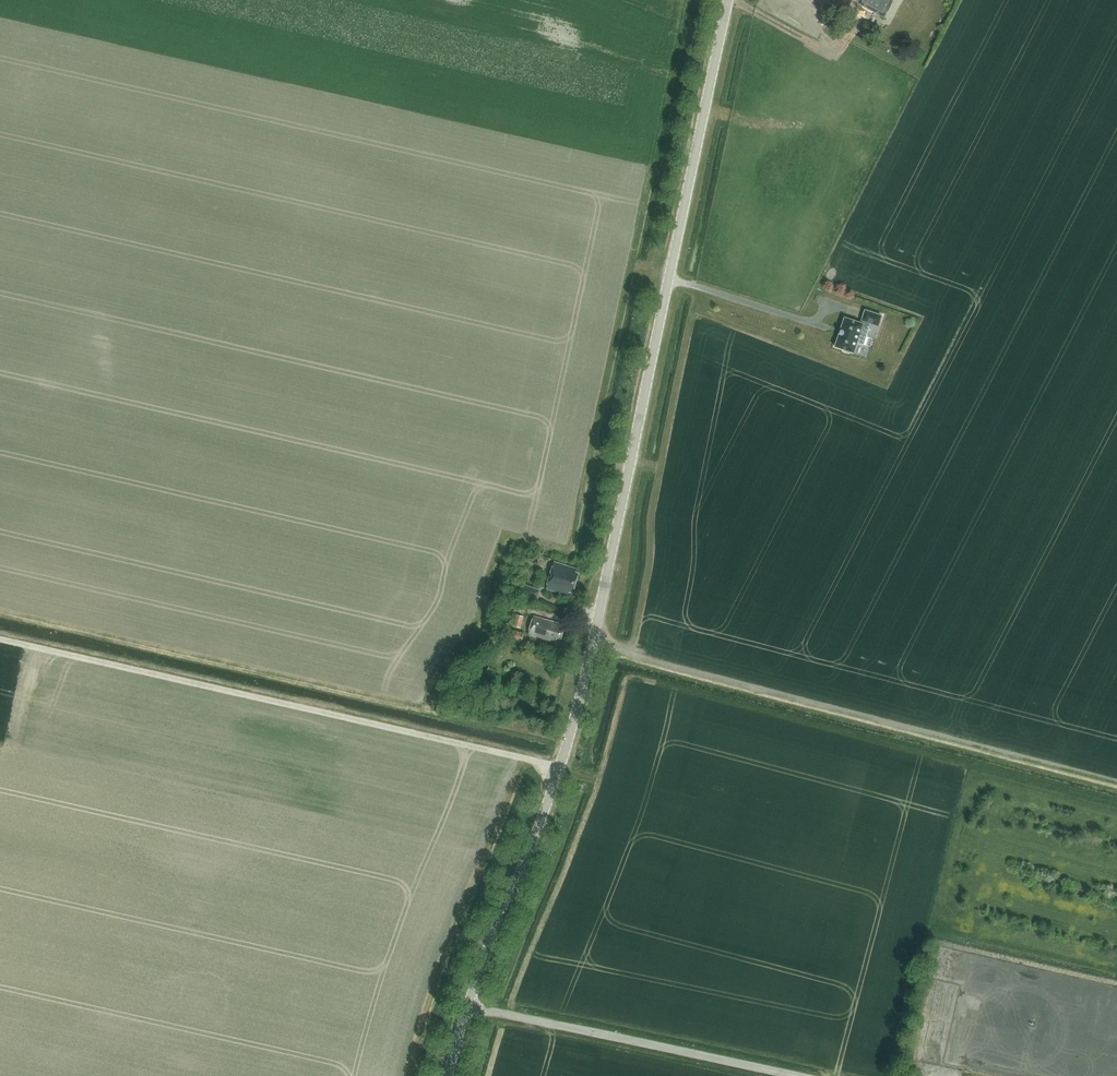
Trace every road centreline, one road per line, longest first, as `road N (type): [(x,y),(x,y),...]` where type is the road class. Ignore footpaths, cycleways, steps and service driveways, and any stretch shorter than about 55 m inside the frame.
road 1 (tertiary): [(446,1075),(558,767),(589,658),(726,0)]
road 2 (track): [(558,767),(0,640)]

